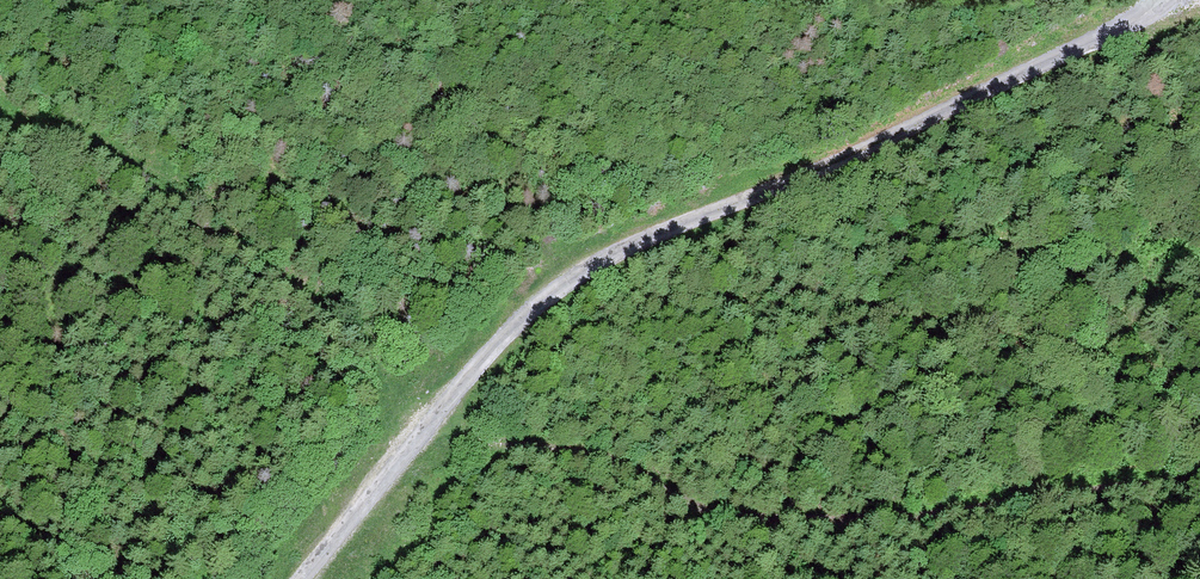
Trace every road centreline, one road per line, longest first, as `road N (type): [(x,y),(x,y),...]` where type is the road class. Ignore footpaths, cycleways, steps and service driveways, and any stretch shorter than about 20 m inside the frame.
road 1 (track): [(423,440),(524,312),(627,245),(1135,26),(1163,0)]
road 2 (track): [(423,440),(566,437),(761,503),(873,509),(1199,490)]
road 3 (track): [(298,578),(423,440)]

